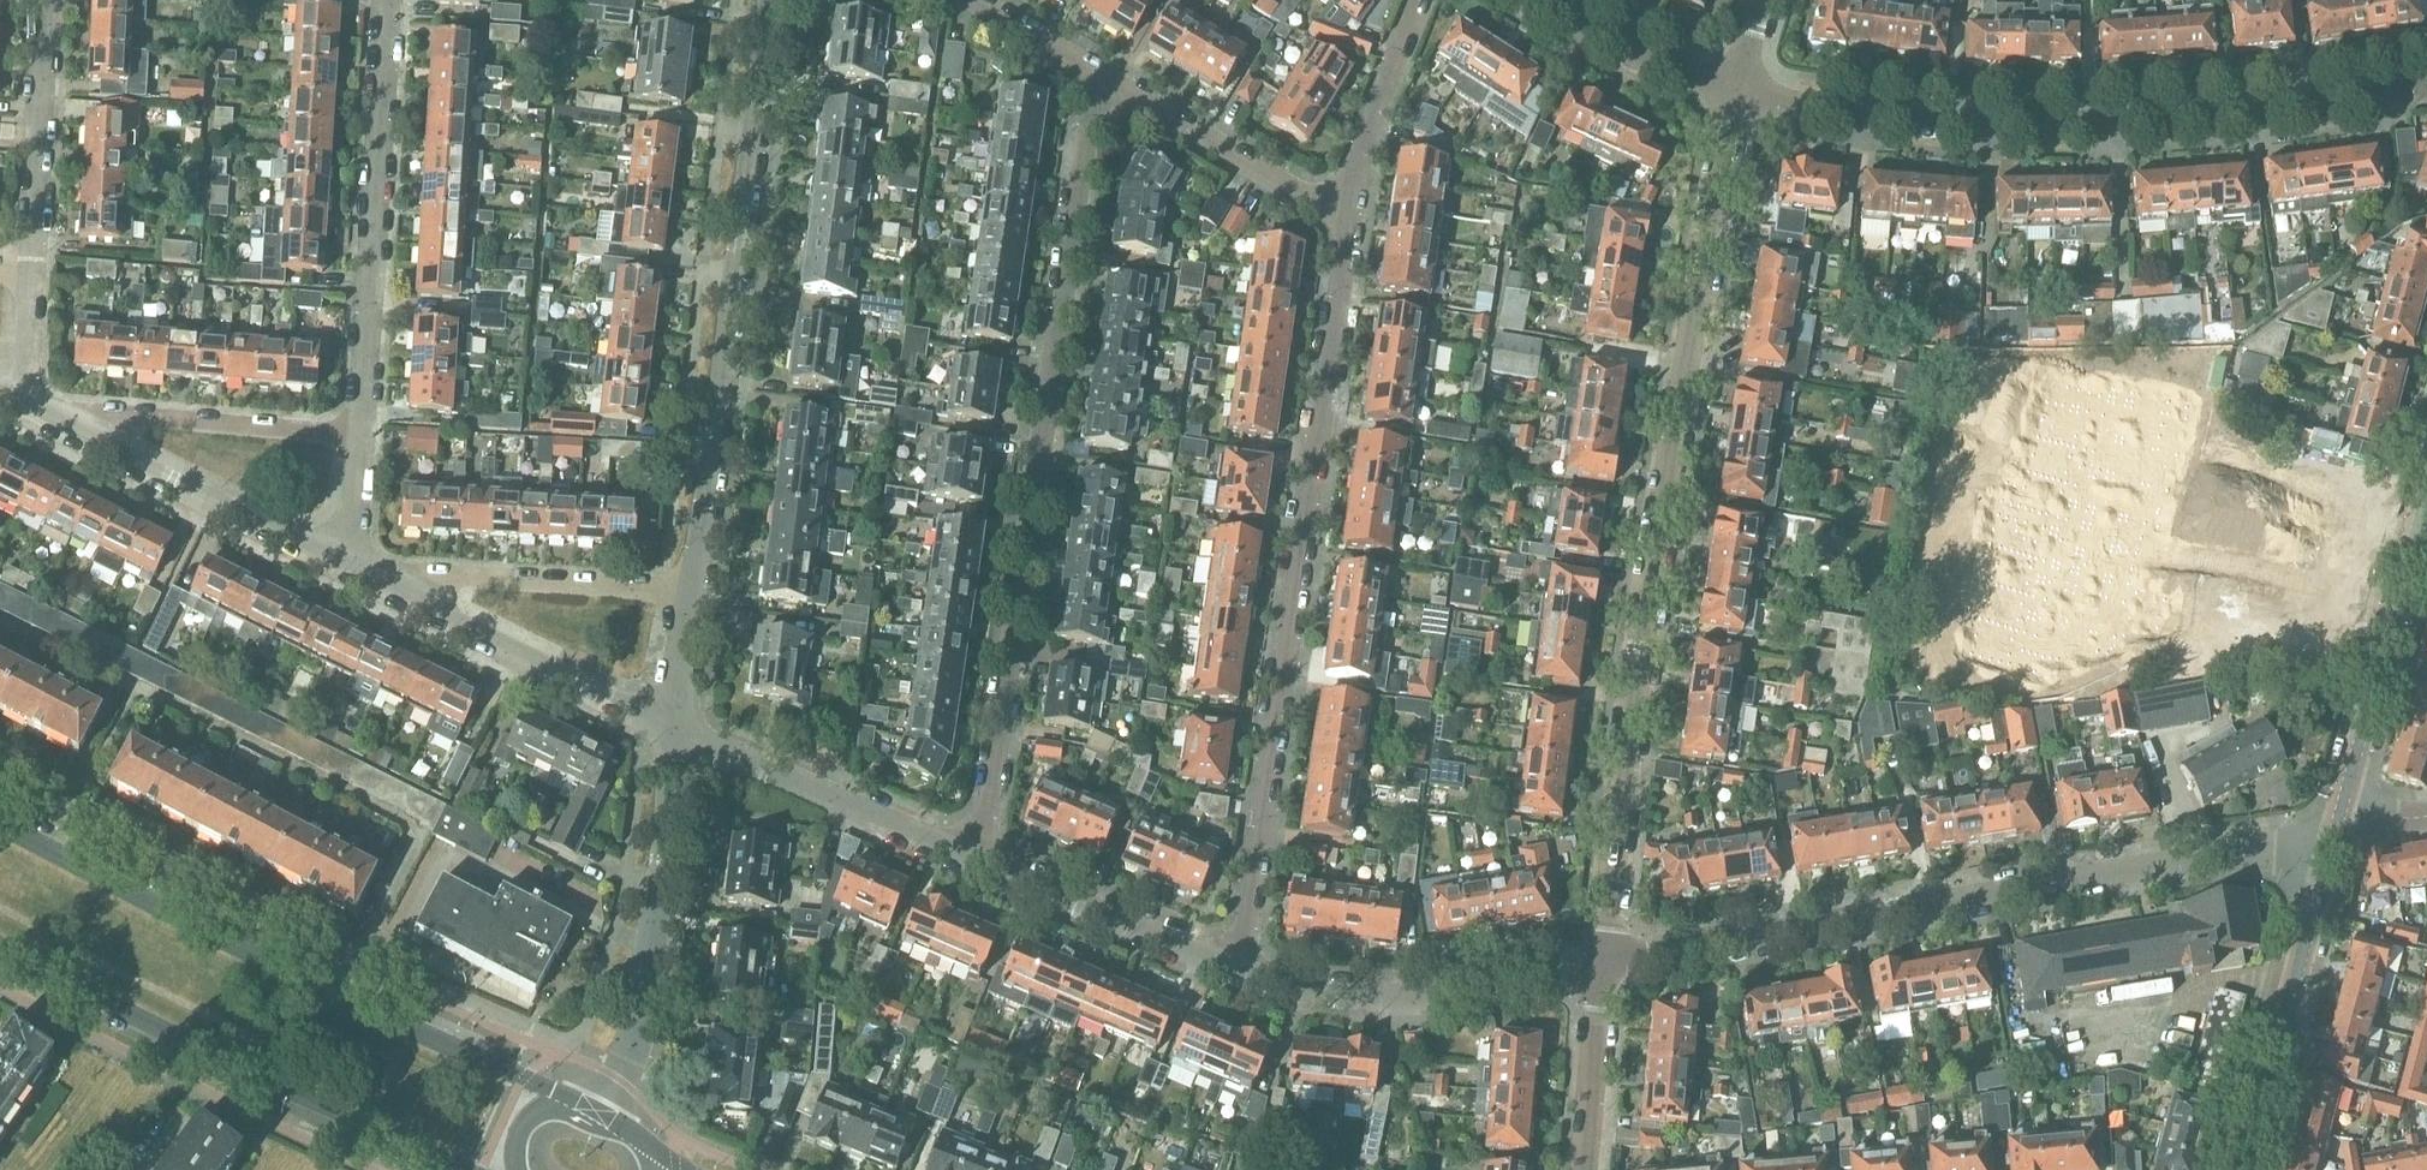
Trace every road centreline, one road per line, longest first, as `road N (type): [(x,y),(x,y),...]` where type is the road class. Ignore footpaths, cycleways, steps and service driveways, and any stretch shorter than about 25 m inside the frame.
road 1 (residential): [(1607,966),(1640,647),(1738,90)]
road 2 (residential): [(982,858),(1097,73)]
road 3 (residential): [(1239,968),(1350,208)]
road 4 (residential): [(1607,966),(2335,832)]
road 5 (residential): [(2426,85),(2232,114),(1989,126),(1789,105),(1738,90)]
road 6 (primary): [(576,1102),(345,997),(0,823)]
road 7 (residential): [(695,595),(772,0)]
road 8 (primary): [(0,944),(465,1169)]
road 9 (residential): [(361,432),(388,0)]
road 10 (residential): [(1239,968),(1287,985),(1399,995),(1607,966)]
road 11 (residential): [(24,407),(354,568)]
road 12 (residential): [(354,568),(674,729)]
road 13 (residential): [(616,1076),(647,999),(674,729)]
road 14 (tertiary): [(2244,1169),(2335,832)]
road 15 (tertiary): [(2335,832),(2426,496)]
road 16 (residential): [(695,595),(354,568)]
road 17 (residential): [(24,407),(361,432)]
road 18 (residential): [(674,729),(982,858)]
road 19 (residential): [(1350,208),(1312,198),(1097,73)]
road 20 (residential): [(982,858),(1239,968)]
road 21 (residential): [(31,270),(45,0)]
road 22 (residential): [(1350,208),(1358,160),(1417,0)]
road 23 (residential): [(1738,90),(1612,42),(1541,0)]
road 24 (residential): [(1585,1169),(1607,966)]
road 25 (residential): [(1097,73),(976,0)]
road 26 (residential): [(24,407),(31,270)]
road 27 (residential): [(354,568),(361,432)]
road 28 (residential): [(674,729),(695,595)]

